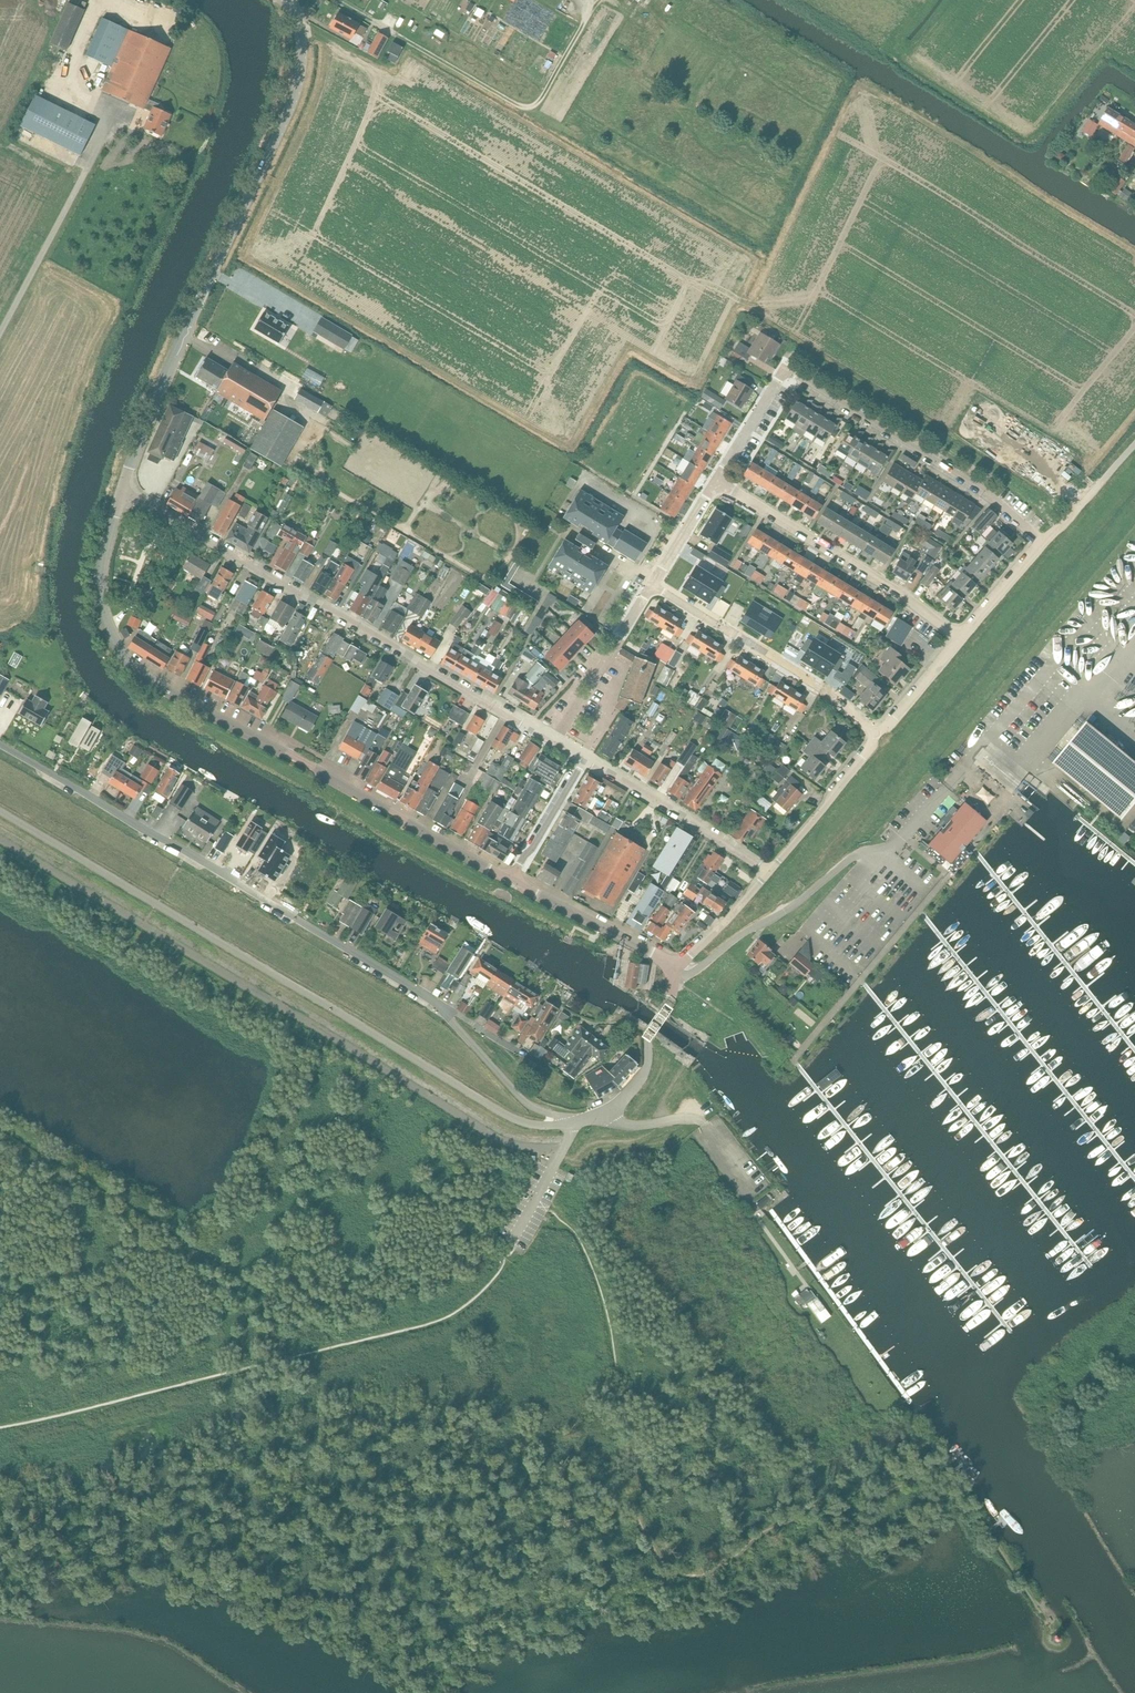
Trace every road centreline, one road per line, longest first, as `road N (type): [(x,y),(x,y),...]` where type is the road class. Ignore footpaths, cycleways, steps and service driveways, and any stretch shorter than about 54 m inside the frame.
road 1 (residential): [(570,1124),(522,1099),(435,1001),(0,744)]
road 2 (unclassified): [(513,876),(142,676),(109,630),(100,589),(123,489)]
road 3 (residential): [(554,743),(123,489)]
road 4 (unclassified): [(0,811),(387,1042)]
road 5 (tertiary): [(203,295),(294,99),(302,45),(291,0)]
road 6 (residential): [(1042,543),(991,497),(785,370)]
road 7 (residential): [(962,639),(718,481)]
road 8 (residential): [(878,735),(809,681),(652,585)]
road 9 (residential): [(675,971),(691,972),(862,856),(886,860)]
road 10 (residential): [(769,870),(584,760)]
road 11 (unclassified): [(123,489),(203,295)]
road 12 (unclassified): [(570,1124),(515,1119),(387,1042)]
road 13 (unclassified): [(570,1124),(608,1112),(640,1081),(675,971)]
road 14 (unclassified): [(675,971),(513,876)]
road 15 (residential): [(554,743),(652,585)]
road 16 (unclassified): [(769,870),(878,735)]
road 17 (unclassified): [(675,971),(769,870)]
road 18 (residential): [(513,876),(584,760)]
road 19 (unclassified): [(1042,543),(1134,447)]
road 20 (residential): [(718,481),(785,370)]
road 21 (unclassified): [(878,735),(962,639)]
road 22 (unclassified): [(962,639),(1042,543)]
road 23 (residential): [(652,585),(718,481)]

